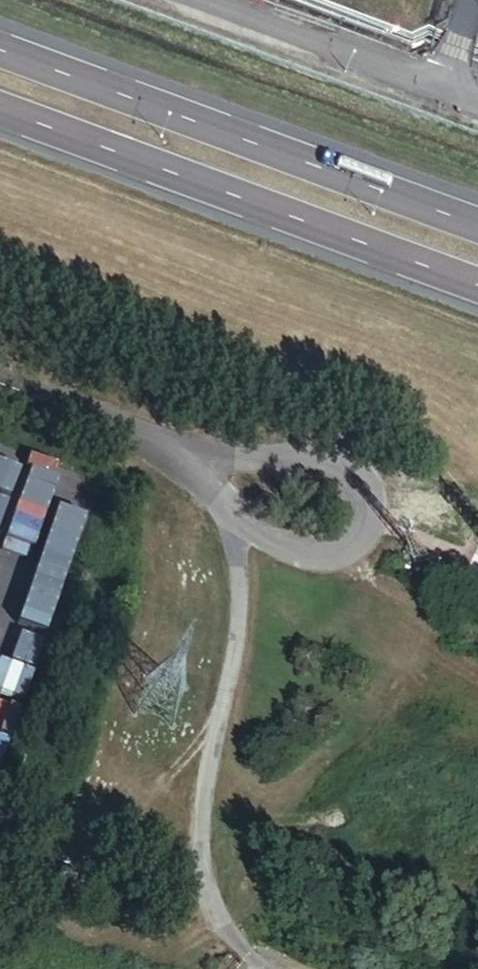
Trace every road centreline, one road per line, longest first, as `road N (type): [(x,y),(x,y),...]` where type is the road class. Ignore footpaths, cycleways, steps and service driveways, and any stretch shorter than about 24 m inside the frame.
road 1 (secondary): [(0,119),(477,297)]
road 2 (secondary): [(477,228),(0,53)]
road 3 (unclassified): [(227,506),(232,658),(201,776),(196,851),(210,900),(241,954),(262,968)]
road 4 (unclassified): [(227,506),(294,556),(325,565),(355,539),(358,507),(343,475),(262,458),(183,457)]
road 5 (unclassified): [(0,388),(183,457)]

